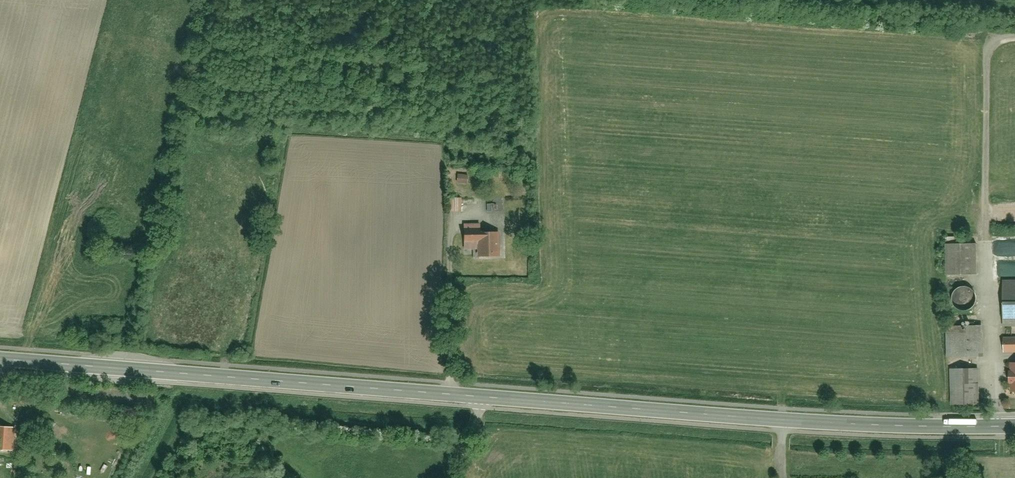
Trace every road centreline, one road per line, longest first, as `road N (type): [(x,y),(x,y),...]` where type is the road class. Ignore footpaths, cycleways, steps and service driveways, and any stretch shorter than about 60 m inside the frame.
road 1 (primary): [(481,395),(782,420),(1014,427)]
road 2 (primary): [(0,361),(481,395)]
road 3 (track): [(1014,40),(991,40),(988,54),(985,236)]
road 4 (track): [(995,427),(985,236)]
road 5 (track): [(448,393),(446,279),(457,221)]

